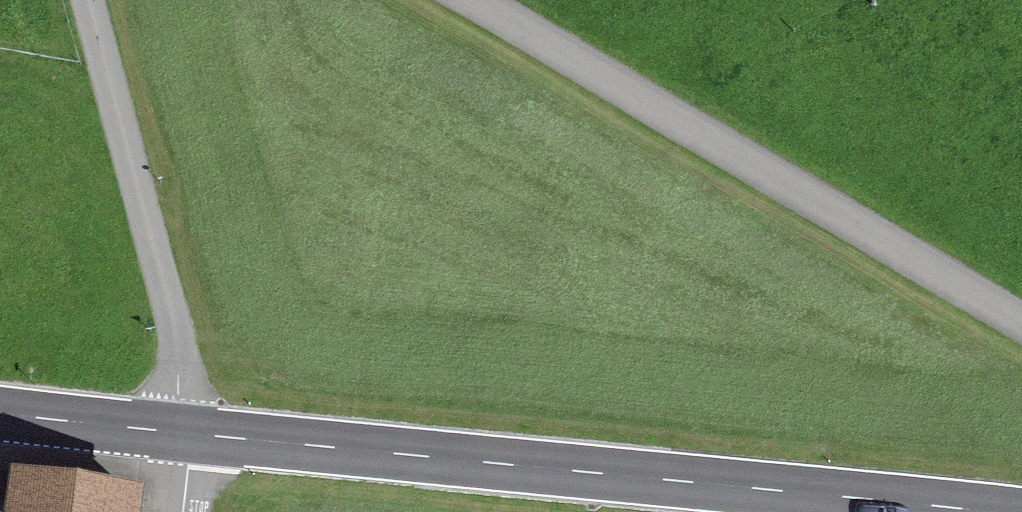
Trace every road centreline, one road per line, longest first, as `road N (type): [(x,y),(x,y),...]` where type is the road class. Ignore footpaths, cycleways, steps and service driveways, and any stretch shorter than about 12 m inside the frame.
road 1 (tertiary): [(978,511),(183,432)]
road 2 (unclassified): [(1021,323),(470,0)]
road 3 (unclassified): [(183,432),(172,323),(87,0)]
road 4 (tertiary): [(183,432),(0,412)]

